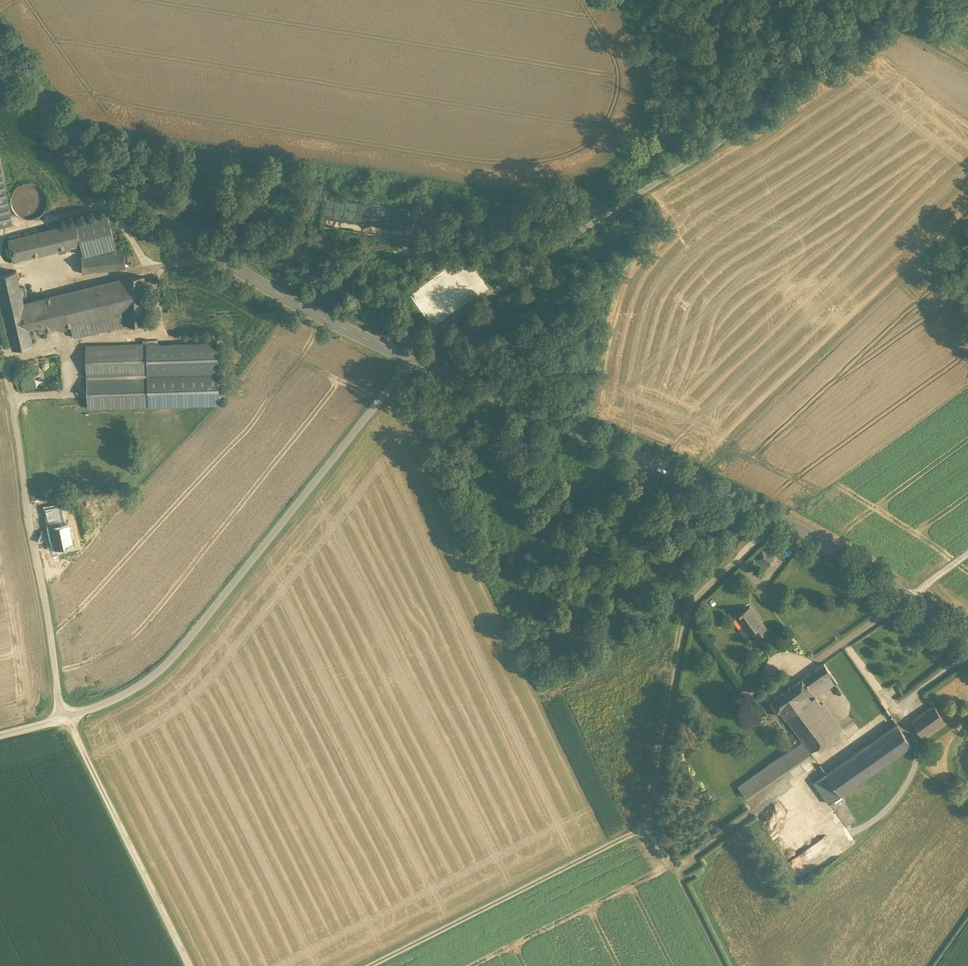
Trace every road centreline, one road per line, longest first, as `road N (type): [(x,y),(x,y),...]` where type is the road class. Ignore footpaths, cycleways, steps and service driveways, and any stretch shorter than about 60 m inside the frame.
road 1 (secondary): [(405,355),(784,520),(911,596)]
road 2 (unclassified): [(784,0),(734,130),(405,355)]
road 3 (secondary): [(0,28),(122,183),(309,311),(405,355)]
road 4 (unclassified): [(405,355),(165,668),(68,720)]
road 5 (track): [(673,863),(795,782),(836,833),(883,812),(916,761),(917,744),(898,710)]
road 6 (unclassified): [(0,365),(47,590),(59,706),(68,720)]
road 7 (track): [(653,823),(696,598),(784,520)]
road 8 (track): [(369,965),(653,823)]
road 9 (track): [(190,965),(68,720)]
road 10 (track): [(155,269),(112,210),(99,206),(12,231)]
road 11 (track): [(653,823),(725,965)]

